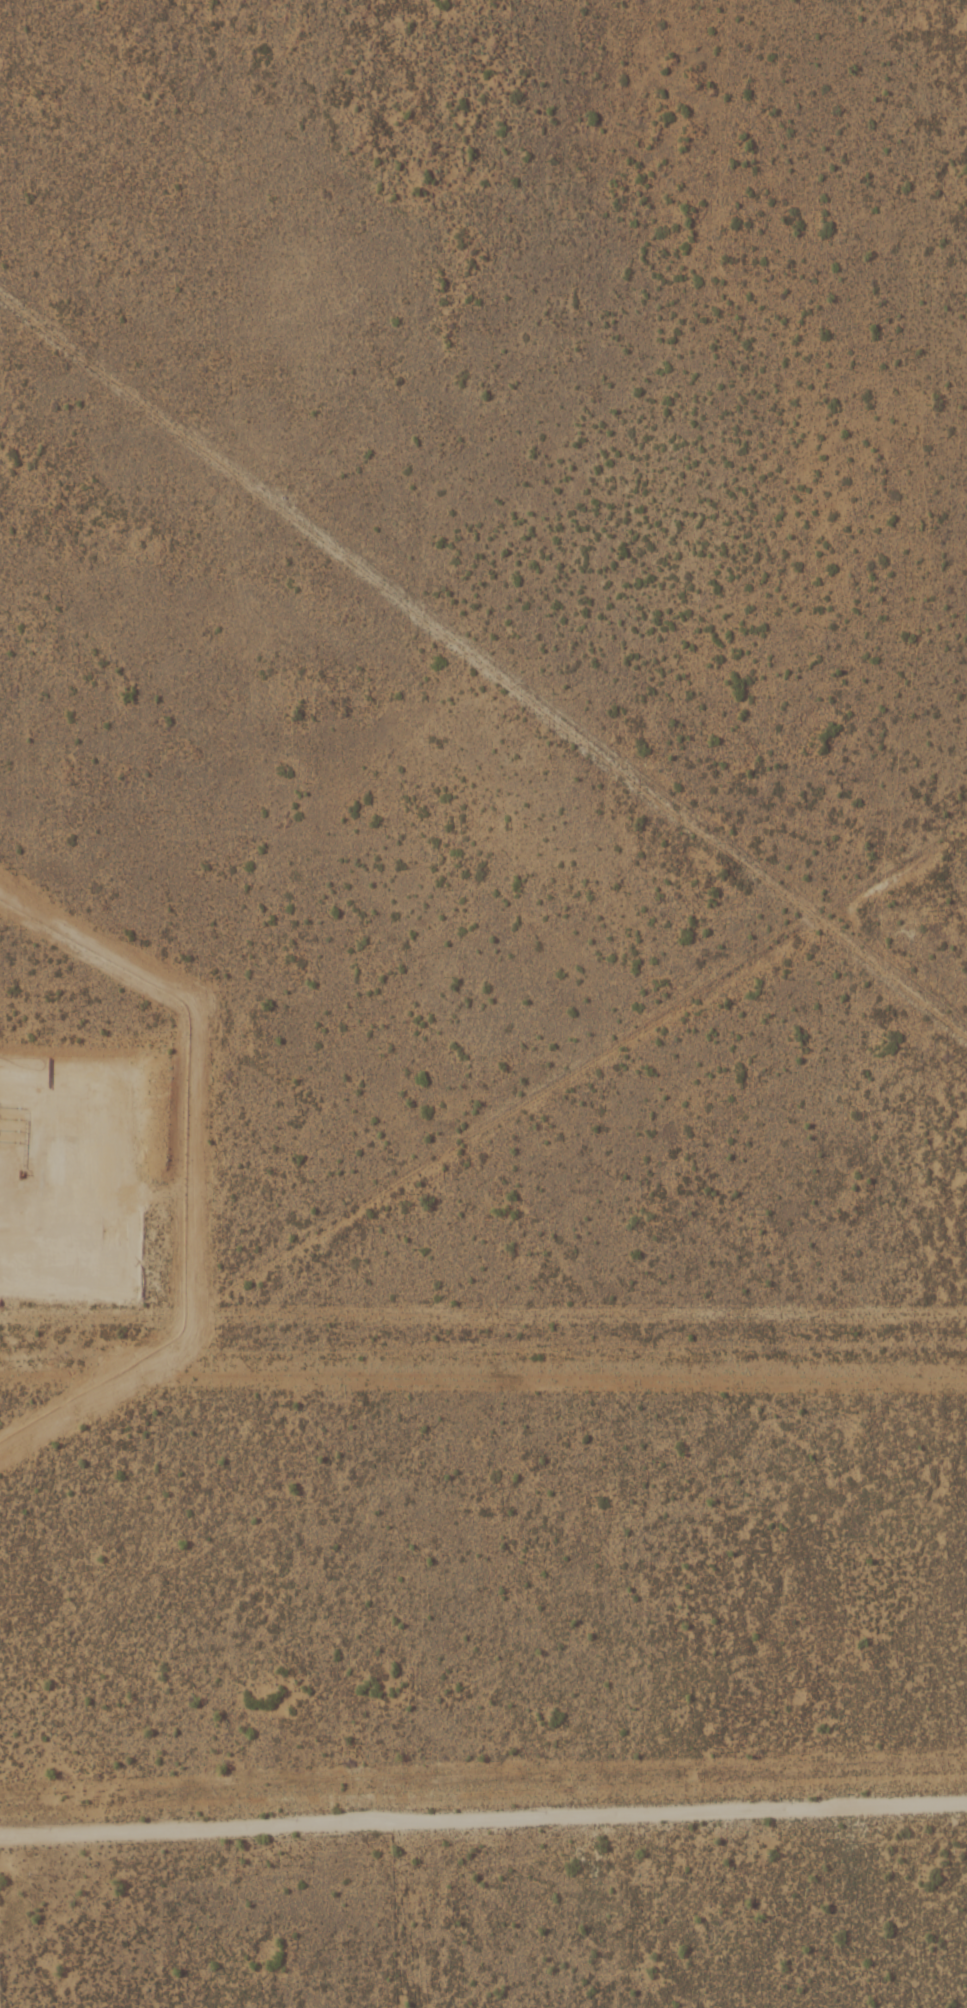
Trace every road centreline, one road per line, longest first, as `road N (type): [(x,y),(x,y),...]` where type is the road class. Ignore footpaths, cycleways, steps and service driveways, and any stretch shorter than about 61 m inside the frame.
road 1 (residential): [(0,1835),(966,1800)]

